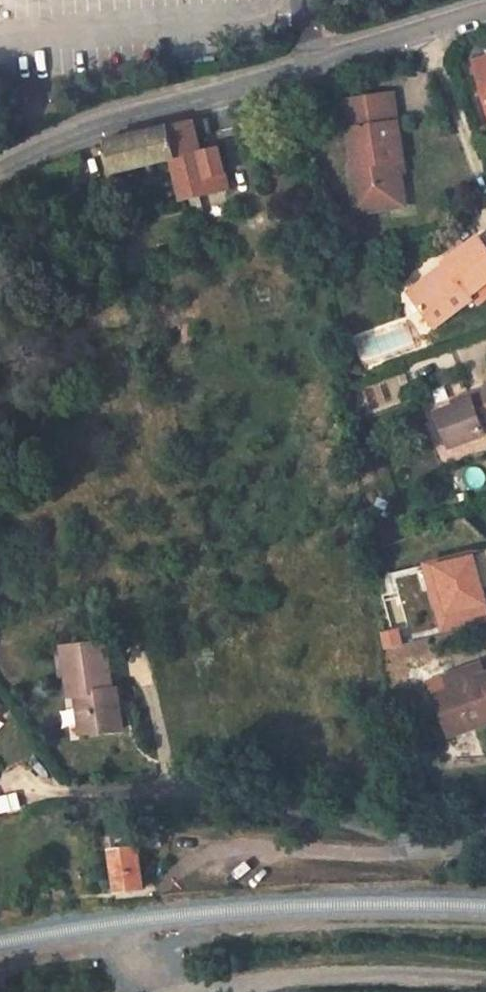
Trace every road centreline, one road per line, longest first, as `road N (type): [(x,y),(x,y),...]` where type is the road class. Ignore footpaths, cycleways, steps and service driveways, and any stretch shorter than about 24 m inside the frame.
road 1 (residential): [(0,172),(65,136),(485,14)]
road 2 (residential): [(167,883),(188,863),(224,850),(407,852),(456,849),(485,834)]
road 3 (residential): [(186,991),(368,973),(485,980)]

